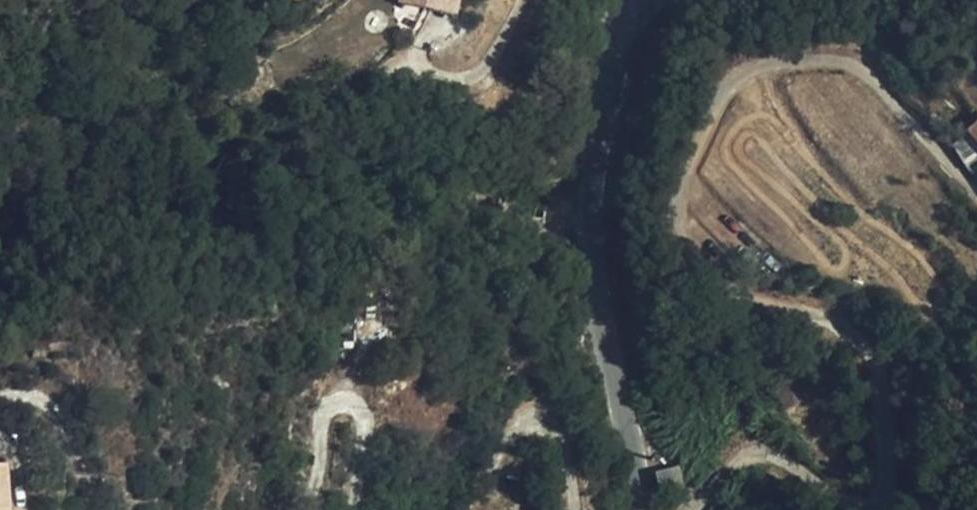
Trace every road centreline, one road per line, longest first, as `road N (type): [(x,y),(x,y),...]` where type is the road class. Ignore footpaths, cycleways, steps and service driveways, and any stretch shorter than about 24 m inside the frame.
road 1 (tertiary): [(641,509),(590,224),(591,158),(605,96),(641,0)]

